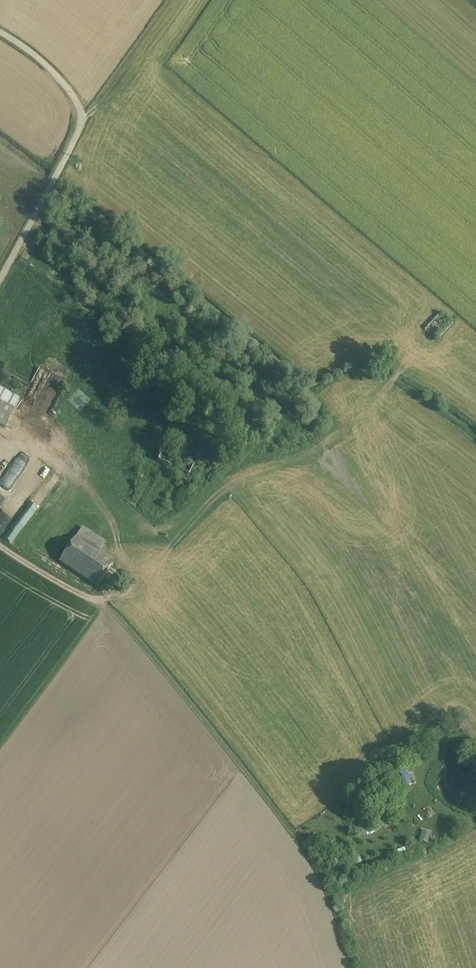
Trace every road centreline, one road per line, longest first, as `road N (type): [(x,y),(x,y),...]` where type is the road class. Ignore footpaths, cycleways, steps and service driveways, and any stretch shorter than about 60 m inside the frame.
road 1 (track): [(299,839),(105,604)]
road 2 (track): [(105,604),(0,744)]

